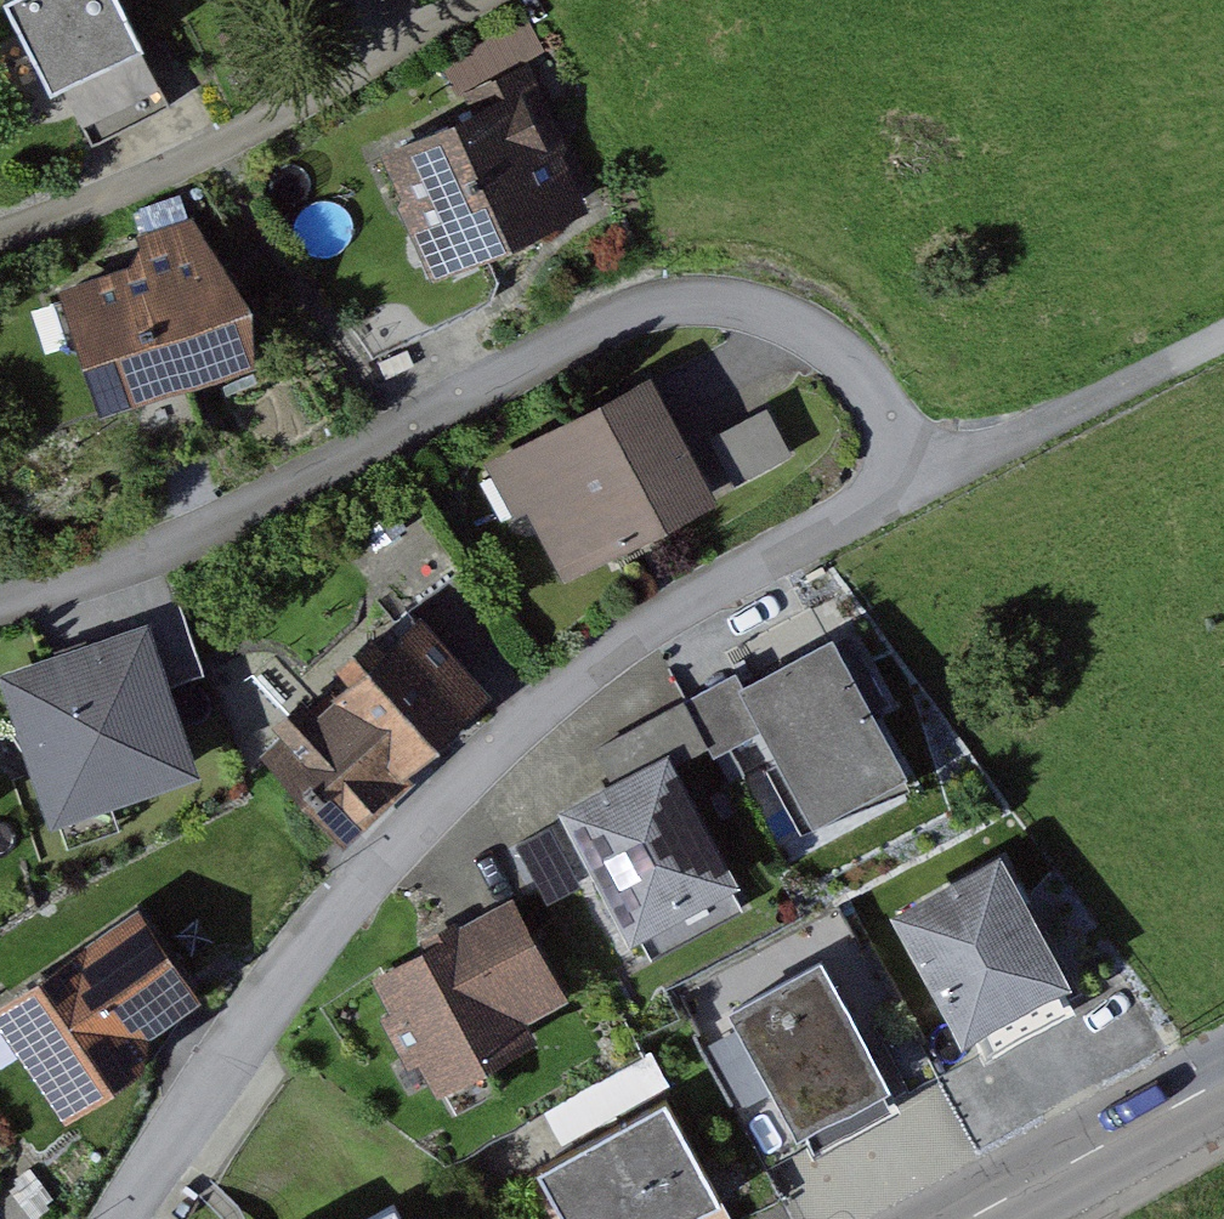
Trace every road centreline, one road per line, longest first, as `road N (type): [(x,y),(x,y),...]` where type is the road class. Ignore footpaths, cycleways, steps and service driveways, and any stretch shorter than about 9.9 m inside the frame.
road 1 (residential): [(913,484),(665,623),(504,743),(359,870),(117,1218)]
road 2 (residential): [(913,484),(867,394),(802,341),(685,308),(619,328),(202,541),(0,604)]
road 3 (residential): [(0,234),(219,152),(487,0)]
road 4 (residential): [(1223,342),(913,484)]
road 5 (primary): [(981,1218),(1223,1085)]

